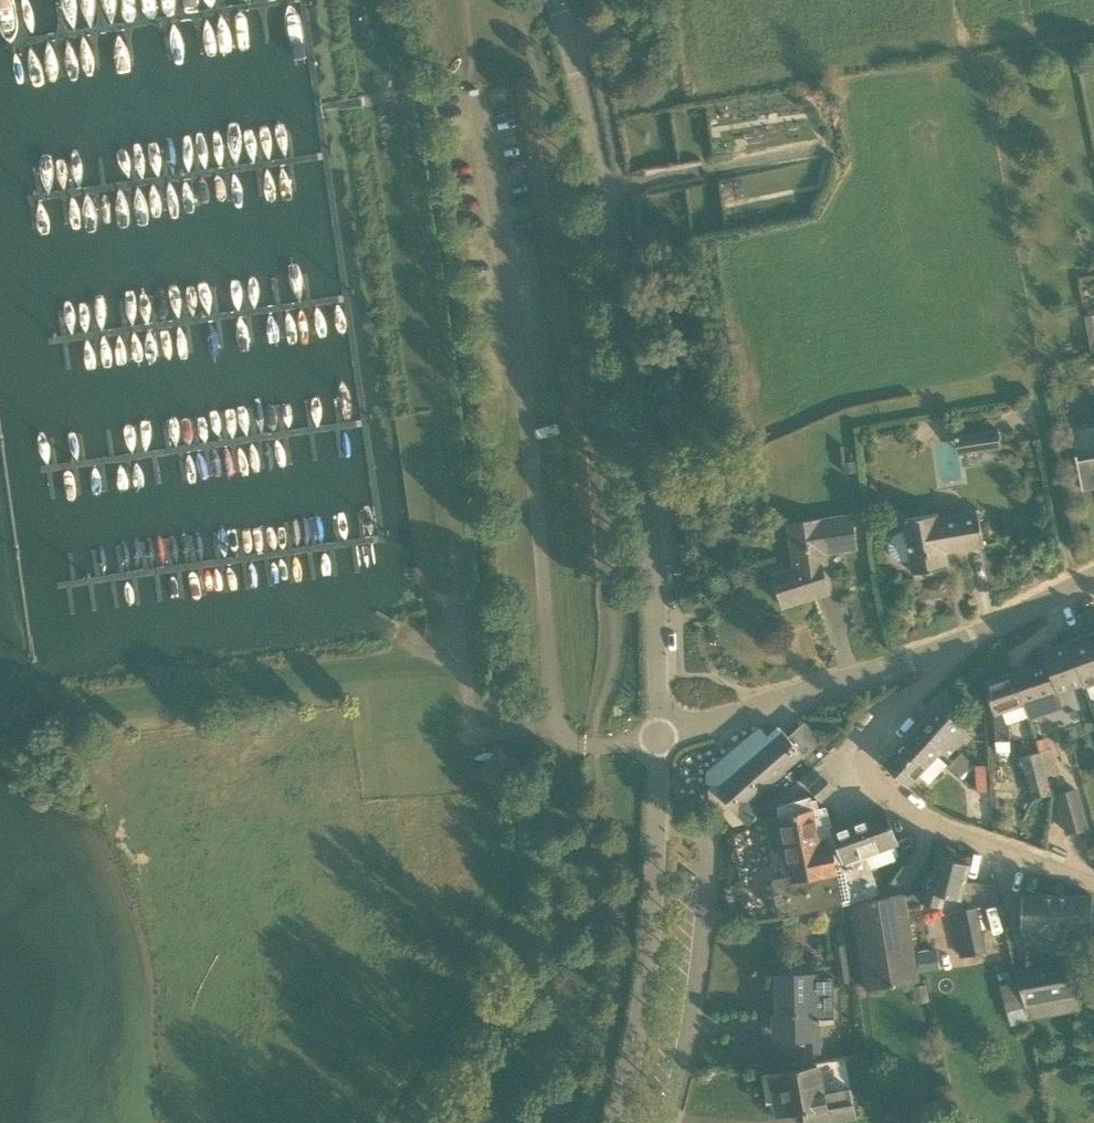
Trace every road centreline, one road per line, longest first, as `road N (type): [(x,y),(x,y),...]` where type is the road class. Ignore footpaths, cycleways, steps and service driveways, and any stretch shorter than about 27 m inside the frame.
road 1 (unclassified): [(661,736),(633,346),(607,194),(556,0)]
road 2 (unclassified): [(1093,888),(906,814),(875,790),(864,760),(869,732),(931,680),(939,652)]
road 3 (unclassified): [(618,1122),(653,941),(661,736)]
road 4 (unclassified): [(661,736),(939,652)]
road 5 (unclassified): [(939,652),(1093,582)]

